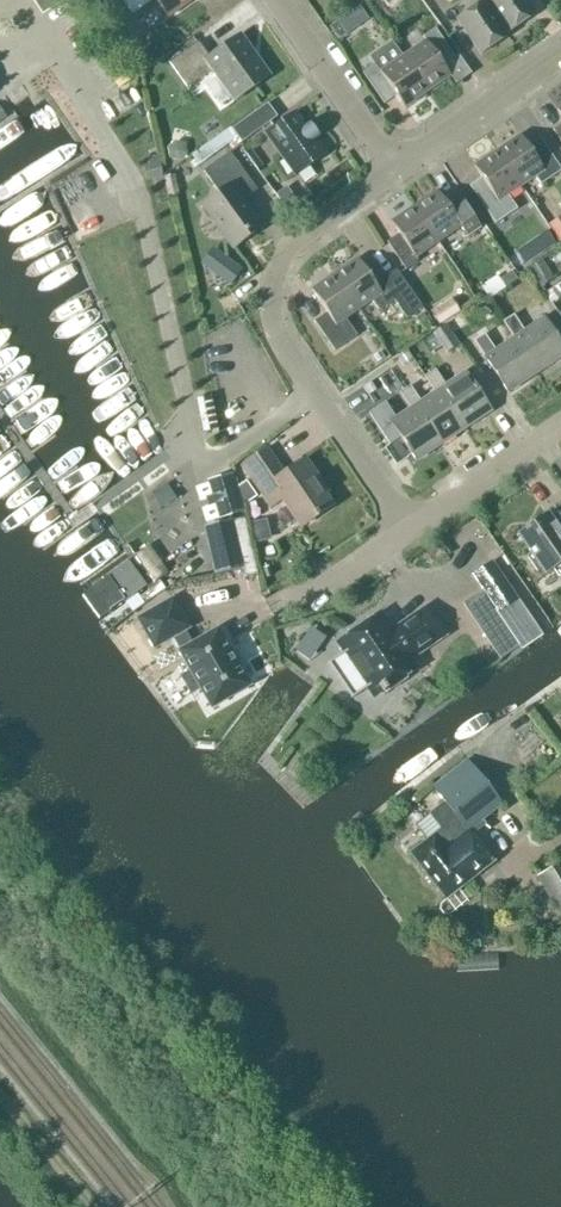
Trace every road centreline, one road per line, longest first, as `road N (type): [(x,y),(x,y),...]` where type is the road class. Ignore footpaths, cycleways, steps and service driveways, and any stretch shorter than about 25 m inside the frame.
road 1 (residential): [(311,392),(276,333),(269,294),(275,267),(293,240),(391,171)]
road 2 (residential): [(391,171),(560,52)]
road 3 (residential): [(391,171),(278,0)]
road 4 (residential): [(228,608),(311,590),(408,525)]
road 5 (residential): [(408,525),(560,421)]
road 6 (residential): [(408,525),(311,392)]
road 7 (track): [(90,1206),(0,1096)]
road 8 (residential): [(196,459),(211,464),(311,392)]

